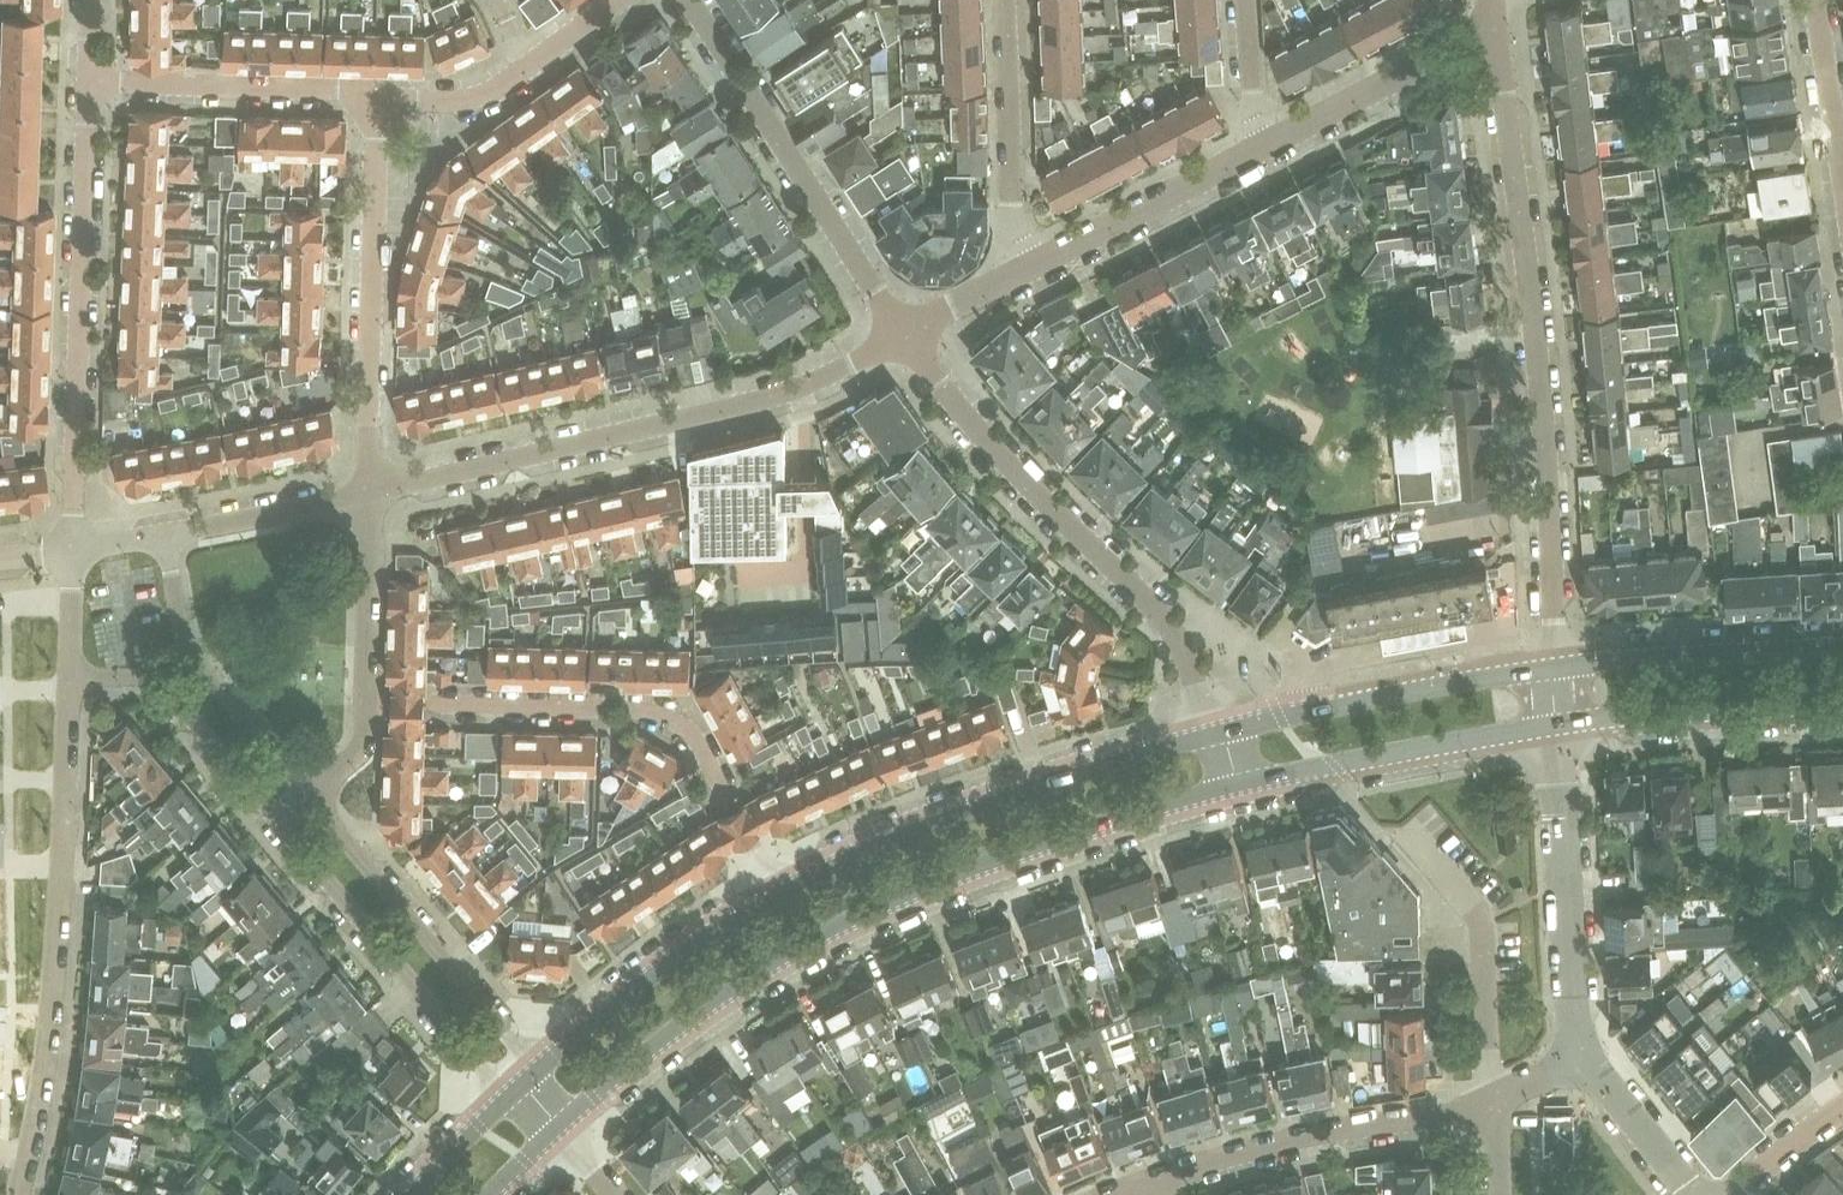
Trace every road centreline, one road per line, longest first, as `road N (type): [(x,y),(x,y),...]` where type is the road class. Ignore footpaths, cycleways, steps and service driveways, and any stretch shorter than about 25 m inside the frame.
road 1 (primary): [(557,1128),(715,1001),(847,923),(946,879),(1235,786)]
road 2 (residential): [(1552,670),(1538,374),(1496,34)]
road 3 (residential): [(368,496),(787,391),(902,335)]
road 4 (unclassified): [(18,1194),(47,1020),(70,678)]
road 5 (residential): [(1216,733),(1165,617),(978,431),(902,335)]
road 6 (residential): [(774,894),(706,756),(660,715),(367,702)]
road 7 (primary): [(1216,733),(909,833),(774,894)]
road 8 (residential): [(73,550),(88,82)]
road 9 (residential): [(902,335),(690,0)]
road 10 (residential): [(368,496),(376,101)]
road 11 (unclassified): [(277,820),(508,1095)]
road 12 (unclassified): [(535,1069),(307,795)]
road 13 (residential): [(1157,1181),(1286,1141),(1497,1099)]
road 14 (primary): [(1552,670),(1216,733)]
road 15 (residential): [(1578,1060),(1556,724)]
road 16 (primary): [(1235,786),(1556,724)]
road 17 (unclassified): [(307,795),(189,648),(164,536)]
road 18 (primary): [(774,894),(634,989),(535,1069)]
road 19 (primary): [(1842,646),(1552,670)]
road 20 (residential): [(88,82),(341,90),(376,101)]
road 21 (primary): [(1556,724),(1842,705)]
road 22 (residential): [(376,101),(444,103),(498,89),(618,0)]
road 23 (residential): [(1028,267),(1269,143)]
road 24 (residential): [(1028,267),(1014,238),(1007,0)]
road 25 (unclassified): [(70,678),(139,681),(173,697),(277,820)]
road 26 (residential): [(1269,143),(1444,52),(1496,34)]
road 27 (unclassified): [(164,536),(368,496)]
road 28 (unclassified): [(367,702),(368,496)]
road 29 (residential): [(1696,1194),(1578,1060)]
road 30 (residential): [(1842,162),(1816,0)]
road 31 (residential): [(1269,143),(1254,105),(1245,0)]
road 32 (residential): [(902,335),(1028,267)]
road 33 (primary): [(508,1095),(412,1194)]
road 34 (residential): [(1735,1194),(1842,1109)]
road 35 (unclassified): [(70,678),(73,550)]

